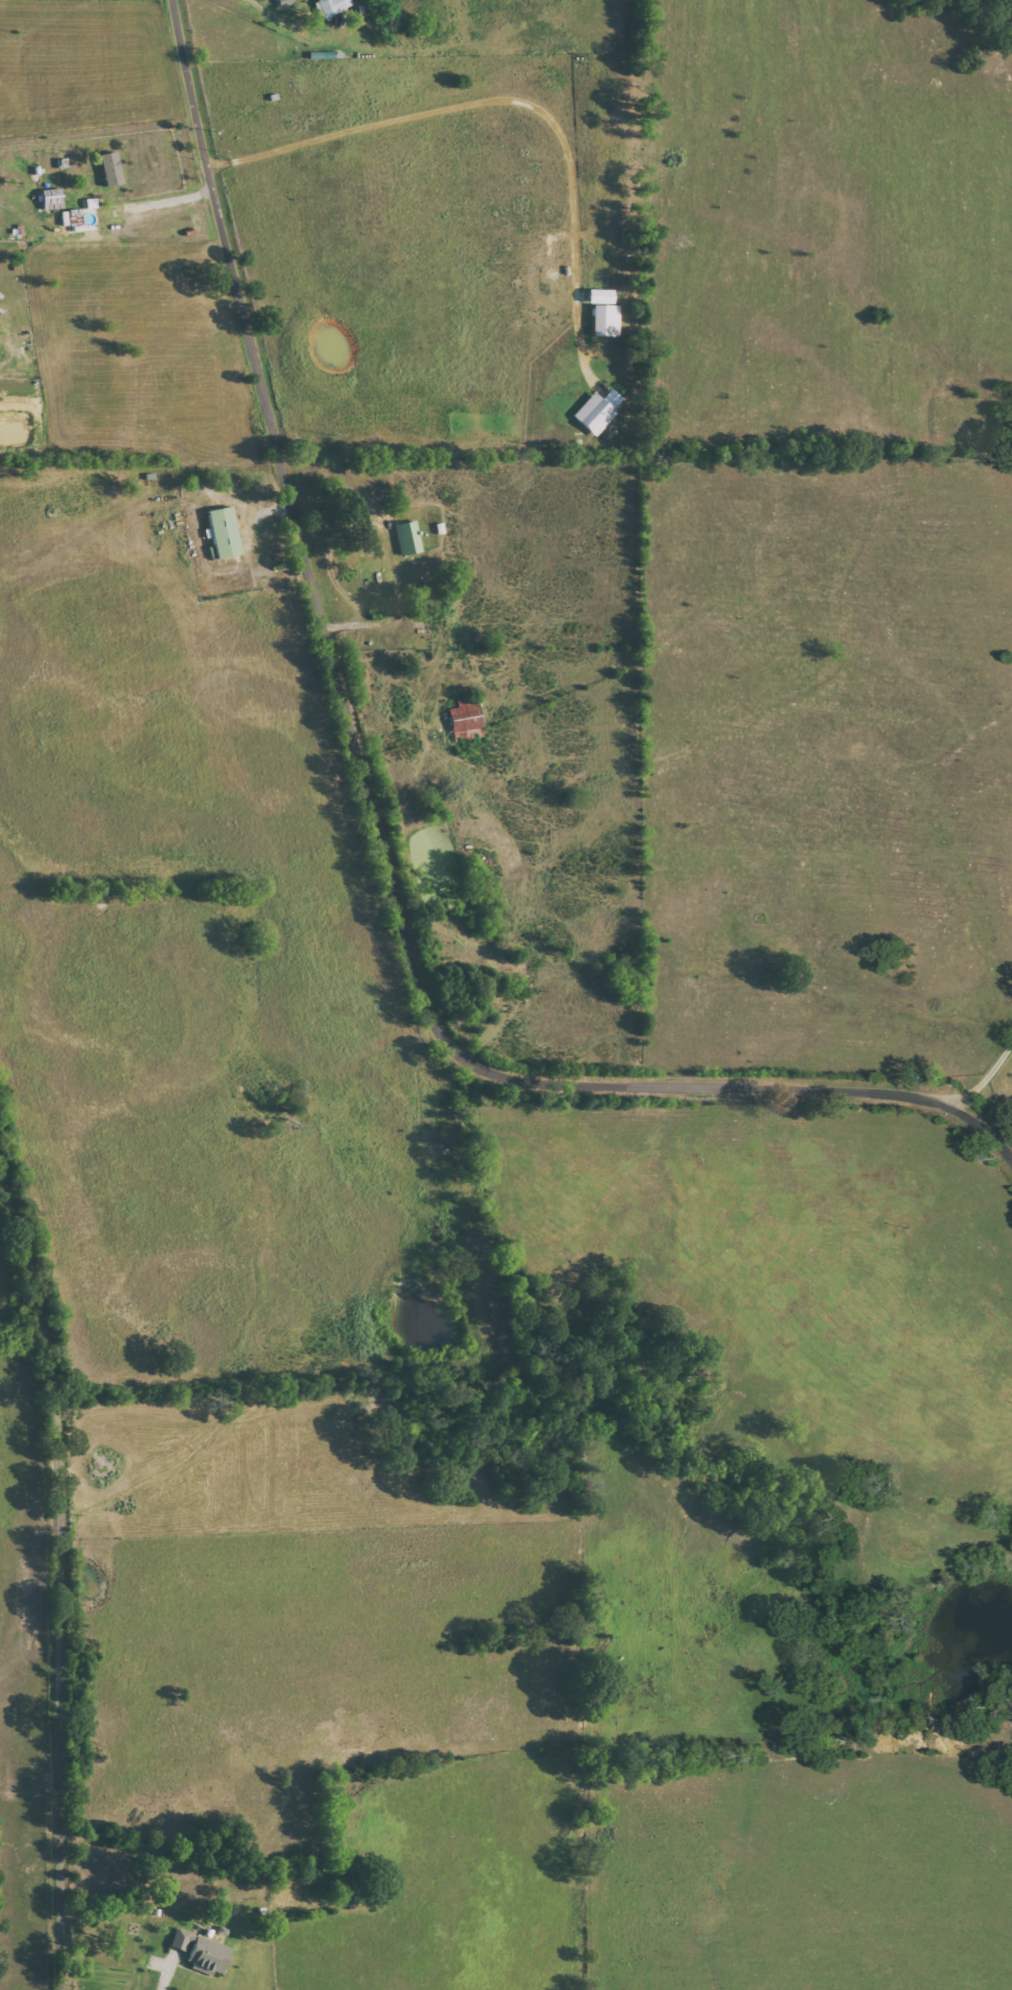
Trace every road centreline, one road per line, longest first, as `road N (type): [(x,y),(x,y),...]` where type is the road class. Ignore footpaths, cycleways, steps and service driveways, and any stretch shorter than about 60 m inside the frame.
road 1 (residential): [(1011,1161),(966,1113),(931,1098),(571,1086),(519,1080),(458,1049),(425,988),(248,340),(171,0)]
road 2 (residential): [(65,1989),(56,1455),(42,1334),(0,1170)]

